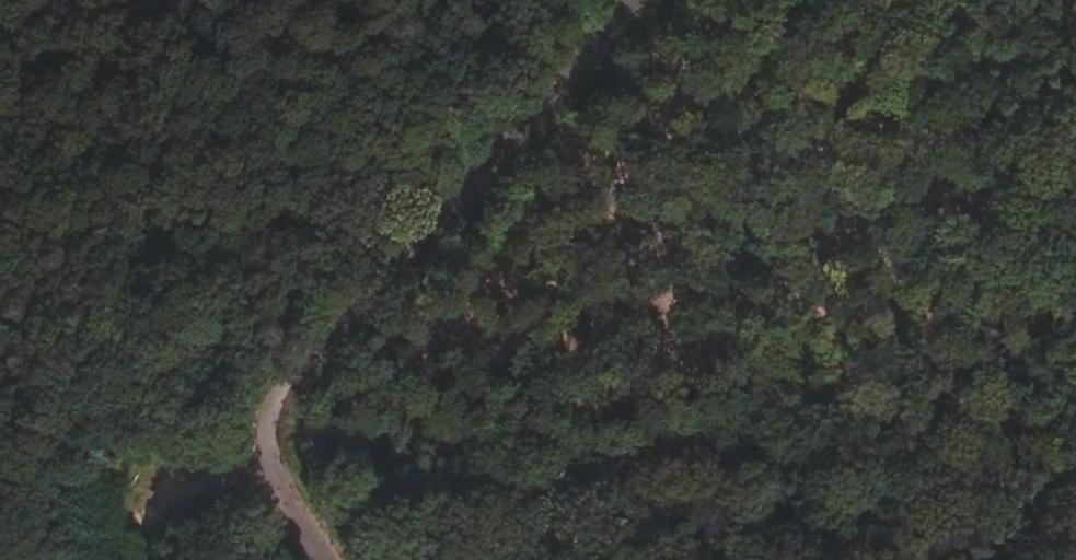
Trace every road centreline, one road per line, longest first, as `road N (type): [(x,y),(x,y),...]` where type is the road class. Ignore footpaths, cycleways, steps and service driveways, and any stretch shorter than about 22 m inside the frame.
road 1 (track): [(275,419),(1075,471)]
road 2 (track): [(634,0),(318,334),(282,386),(275,419),(339,559)]

